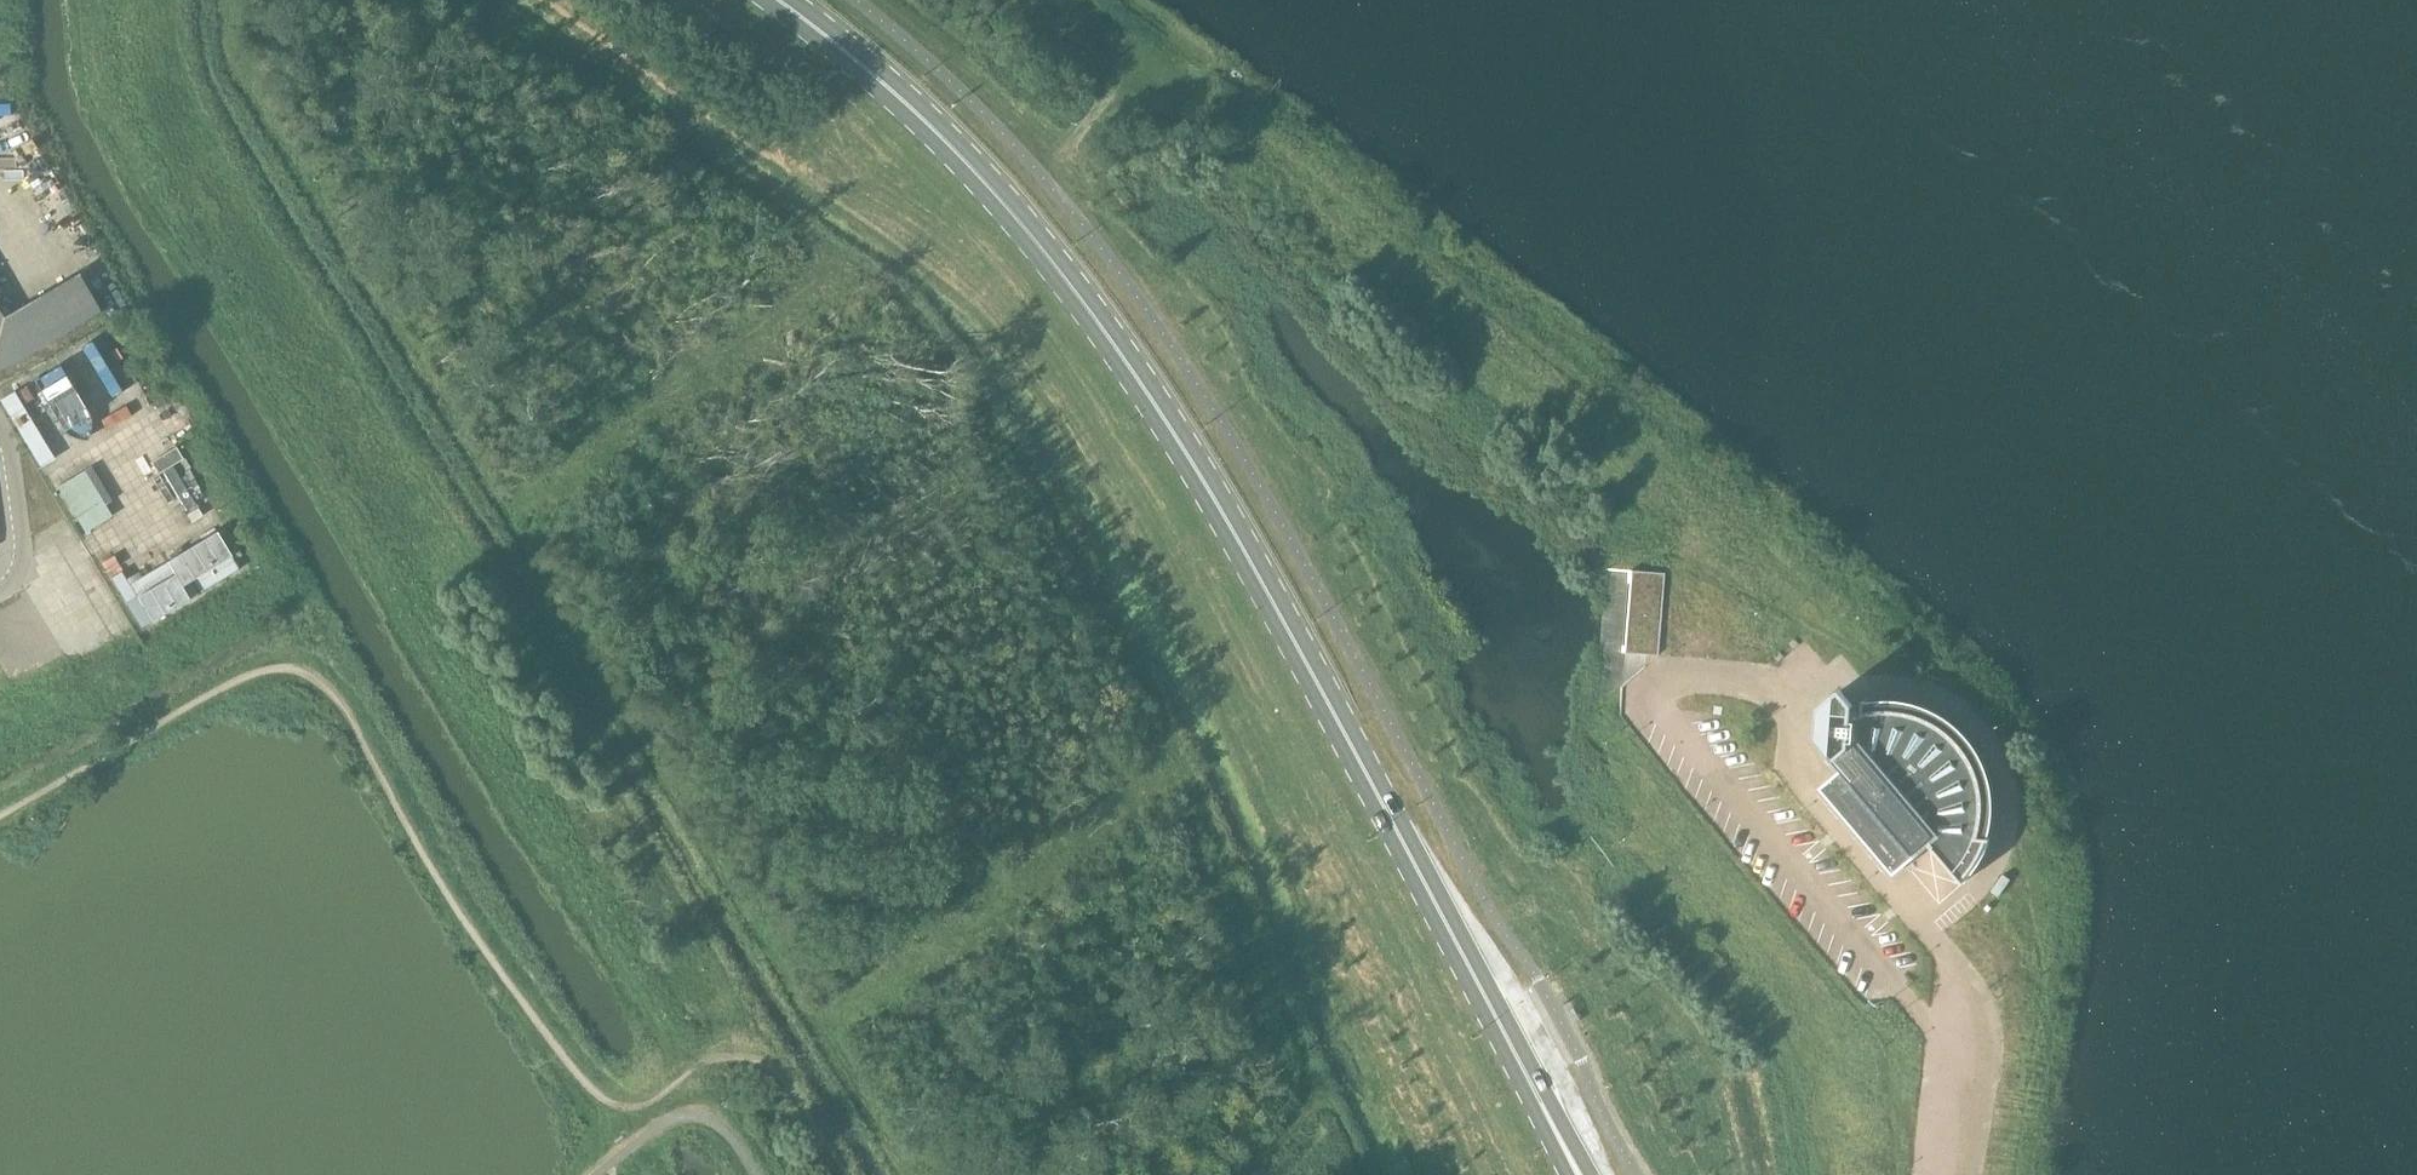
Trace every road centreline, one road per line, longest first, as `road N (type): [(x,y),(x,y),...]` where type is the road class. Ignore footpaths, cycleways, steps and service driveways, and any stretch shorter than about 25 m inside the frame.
road 1 (primary): [(1579,1174),(1255,570),(1159,411),(994,192),(911,108),(779,0)]

